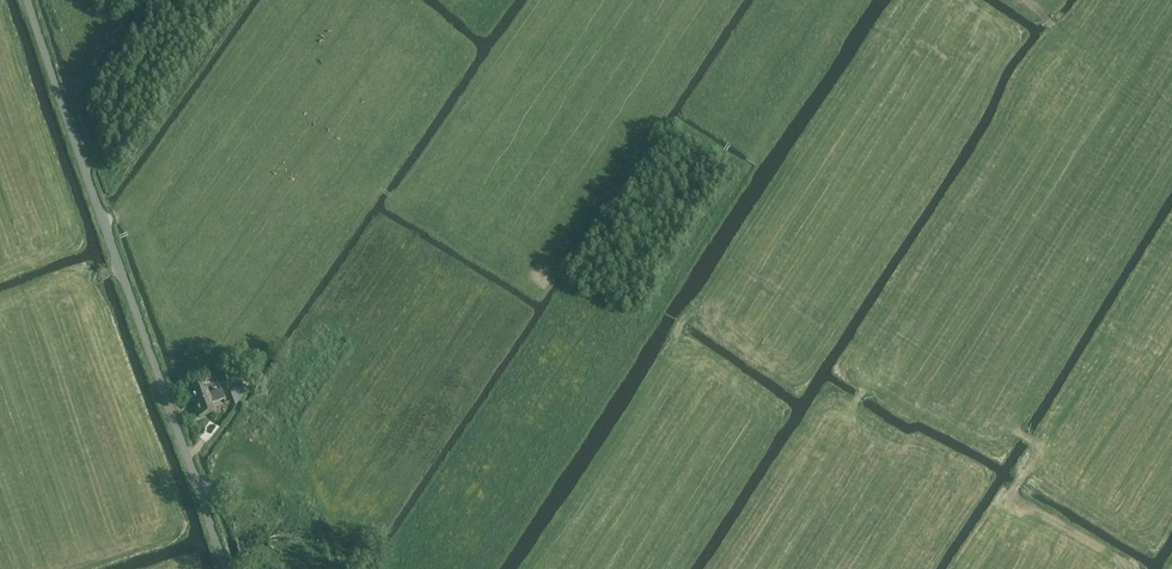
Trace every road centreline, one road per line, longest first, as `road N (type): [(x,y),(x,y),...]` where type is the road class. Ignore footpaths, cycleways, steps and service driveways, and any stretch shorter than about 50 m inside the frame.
road 1 (unclassified): [(223,568),(23,0)]
road 2 (track): [(1023,314),(1009,425),(1042,449),(971,568)]
road 3 (track): [(269,0),(115,216),(101,223)]
road 4 (track): [(1013,498),(1124,568)]

